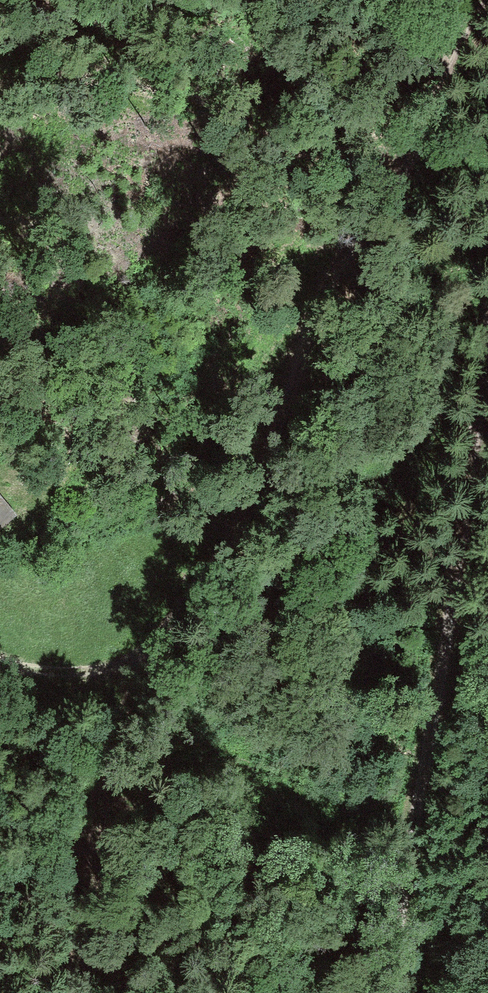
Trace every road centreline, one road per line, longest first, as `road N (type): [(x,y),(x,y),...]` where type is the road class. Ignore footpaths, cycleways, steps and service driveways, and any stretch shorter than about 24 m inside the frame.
road 1 (track): [(487,14),(125,622),(28,624),(0,605)]
road 2 (track): [(394,992),(487,380)]

